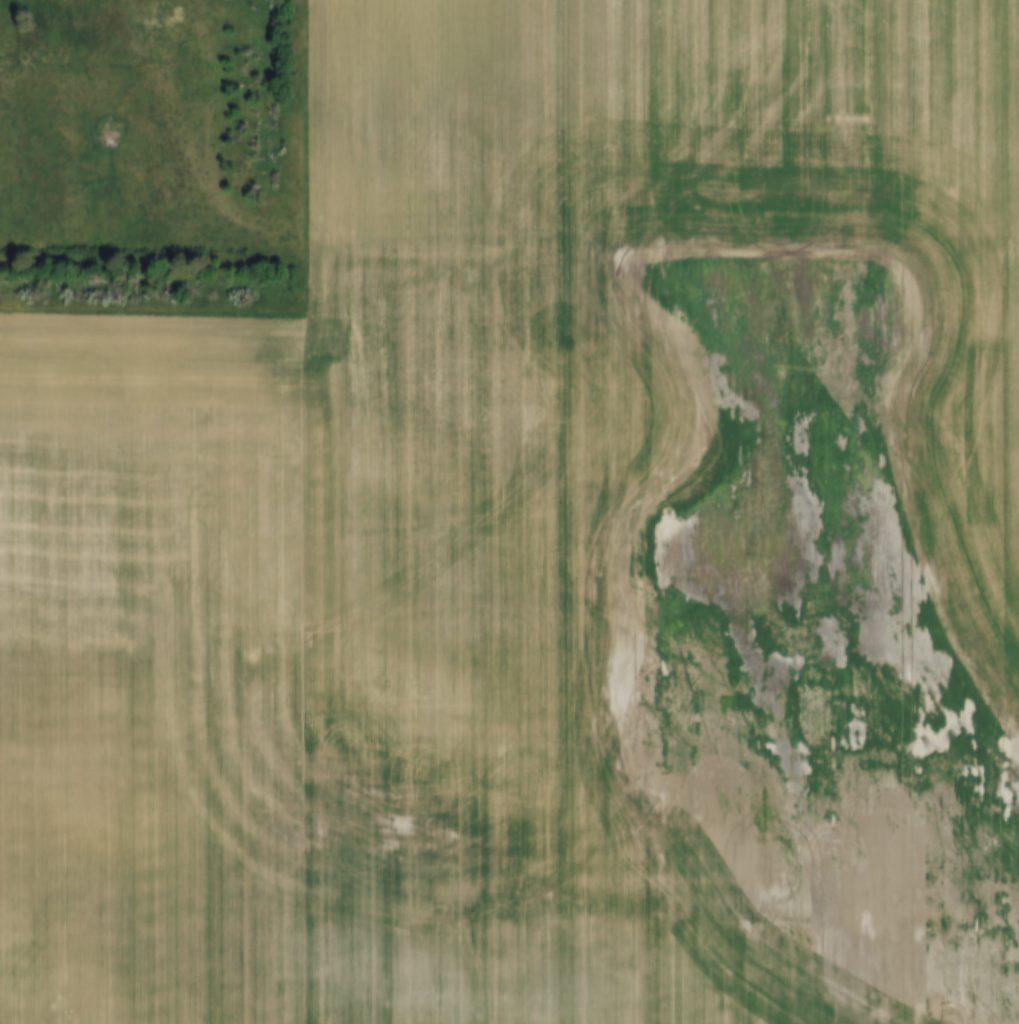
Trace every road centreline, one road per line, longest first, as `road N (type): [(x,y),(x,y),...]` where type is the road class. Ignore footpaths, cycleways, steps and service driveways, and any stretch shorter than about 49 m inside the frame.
road 1 (track): [(128,0),(159,48),(210,200),(225,220),(275,238),(703,248),(1018,240)]

